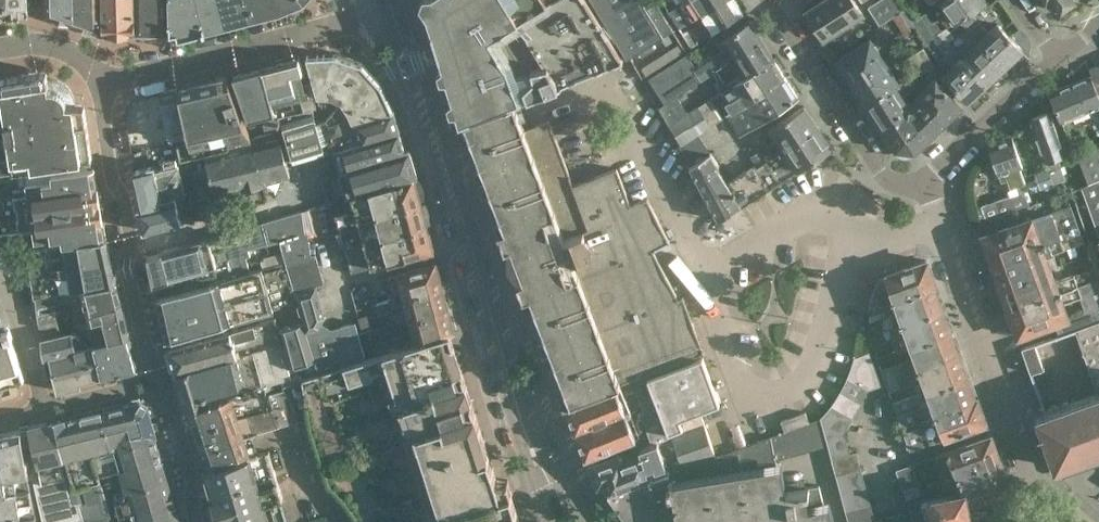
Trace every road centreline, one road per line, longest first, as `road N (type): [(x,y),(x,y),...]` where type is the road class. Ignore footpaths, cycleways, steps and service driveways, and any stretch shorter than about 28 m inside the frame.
road 1 (residential): [(107,80),(113,178),(132,241),(127,265),(194,479),(197,521)]
road 2 (tertiary): [(514,397),(388,0)]
road 3 (residential): [(856,237),(804,388),(757,404),(703,270)]
road 4 (residential): [(1094,521),(1046,498),(1029,478),(944,227)]
road 5 (residential): [(703,270),(609,90),(522,118)]
road 6 (residential): [(107,80),(356,20),(380,0)]
road 7 (residential): [(921,187),(873,161),(771,0)]
road 8 (residential): [(921,187),(1058,56)]
road 9 (residential): [(703,270),(823,208),(856,237)]
road 10 (residential): [(0,419),(44,407),(19,310),(0,284)]
road 11 (tertiary): [(580,521),(514,397)]
road 12 (tertiary): [(514,397),(551,521)]

